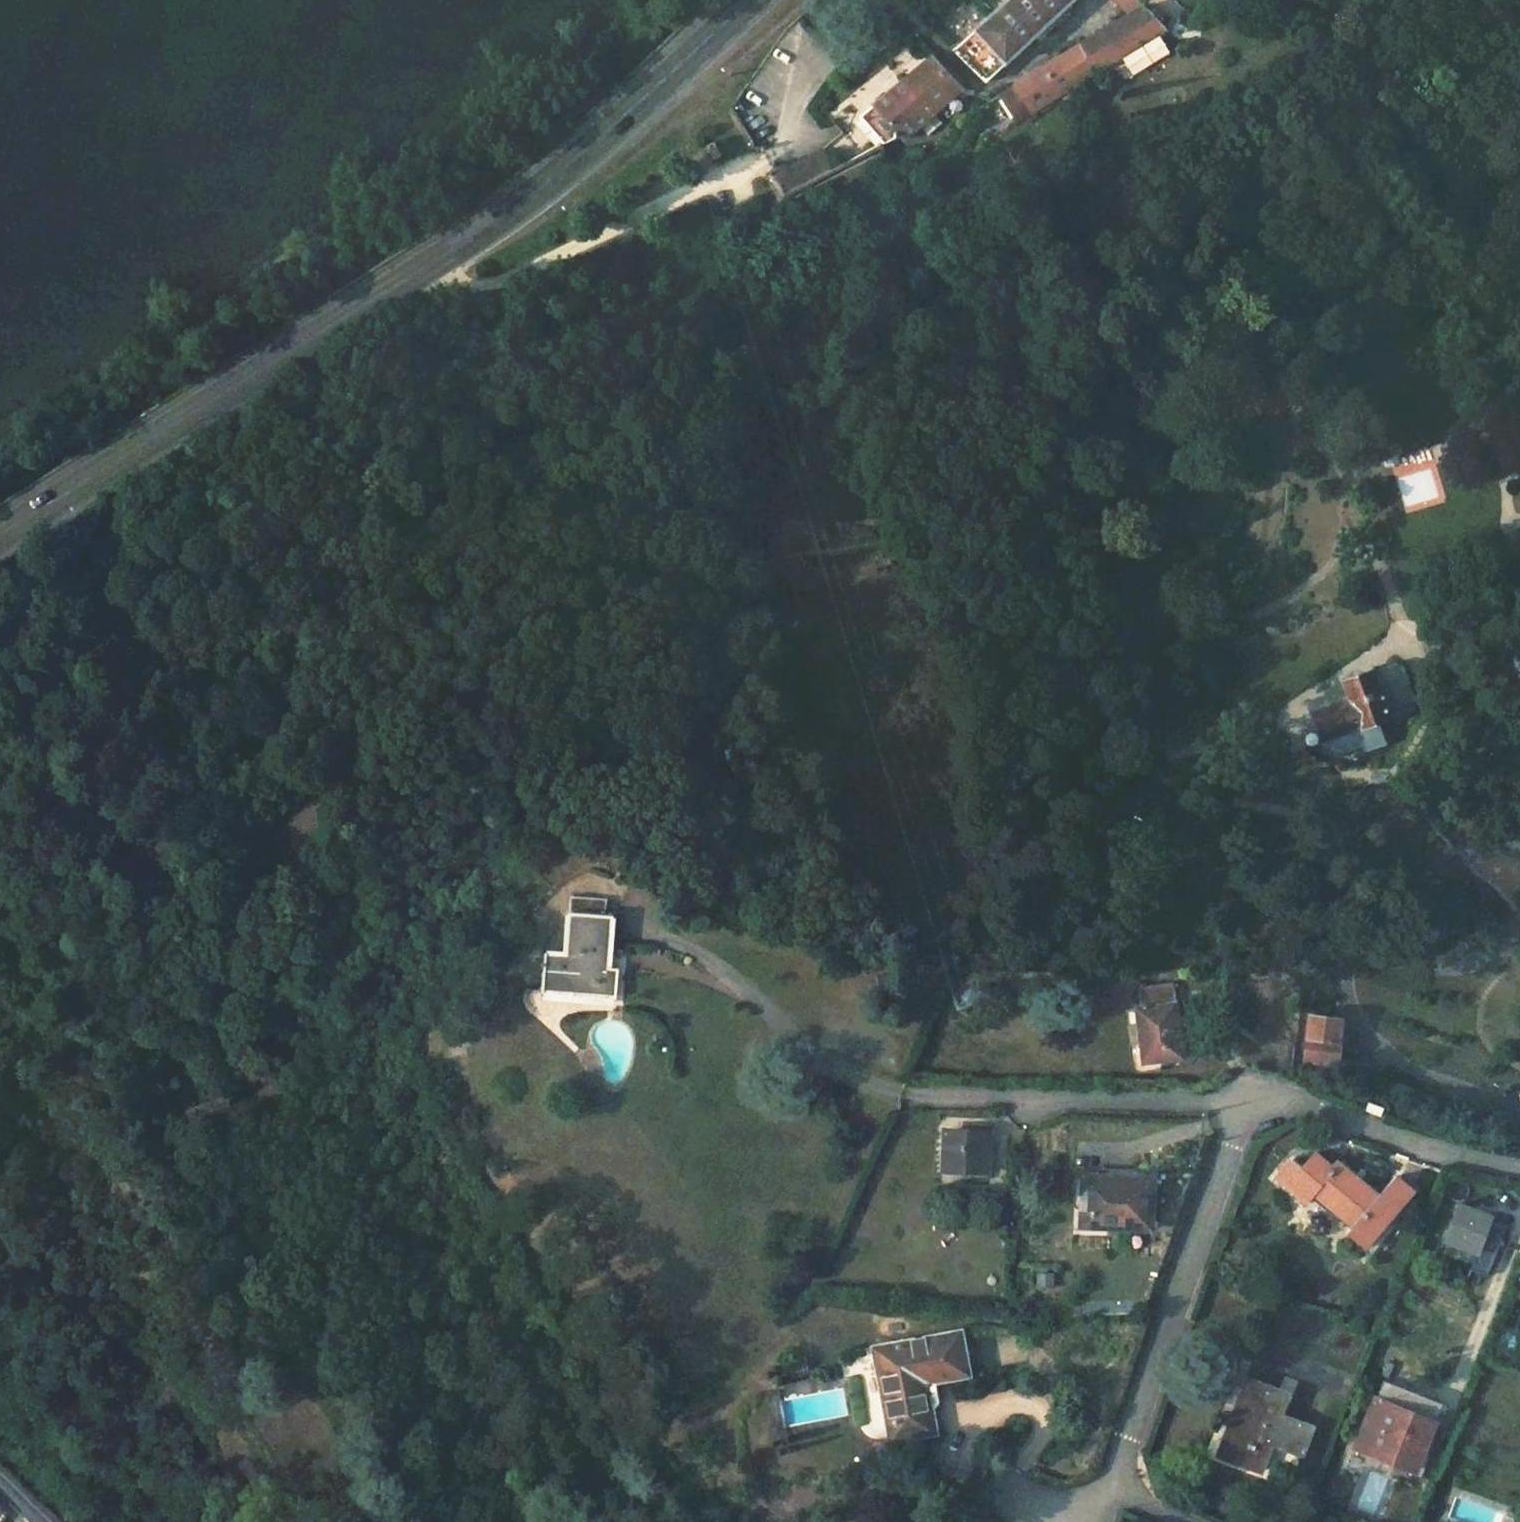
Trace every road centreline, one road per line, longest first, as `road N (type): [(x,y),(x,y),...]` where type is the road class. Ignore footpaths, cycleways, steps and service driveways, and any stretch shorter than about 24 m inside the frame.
road 1 (primary): [(742,0),(619,122),(516,202),(0,532)]

